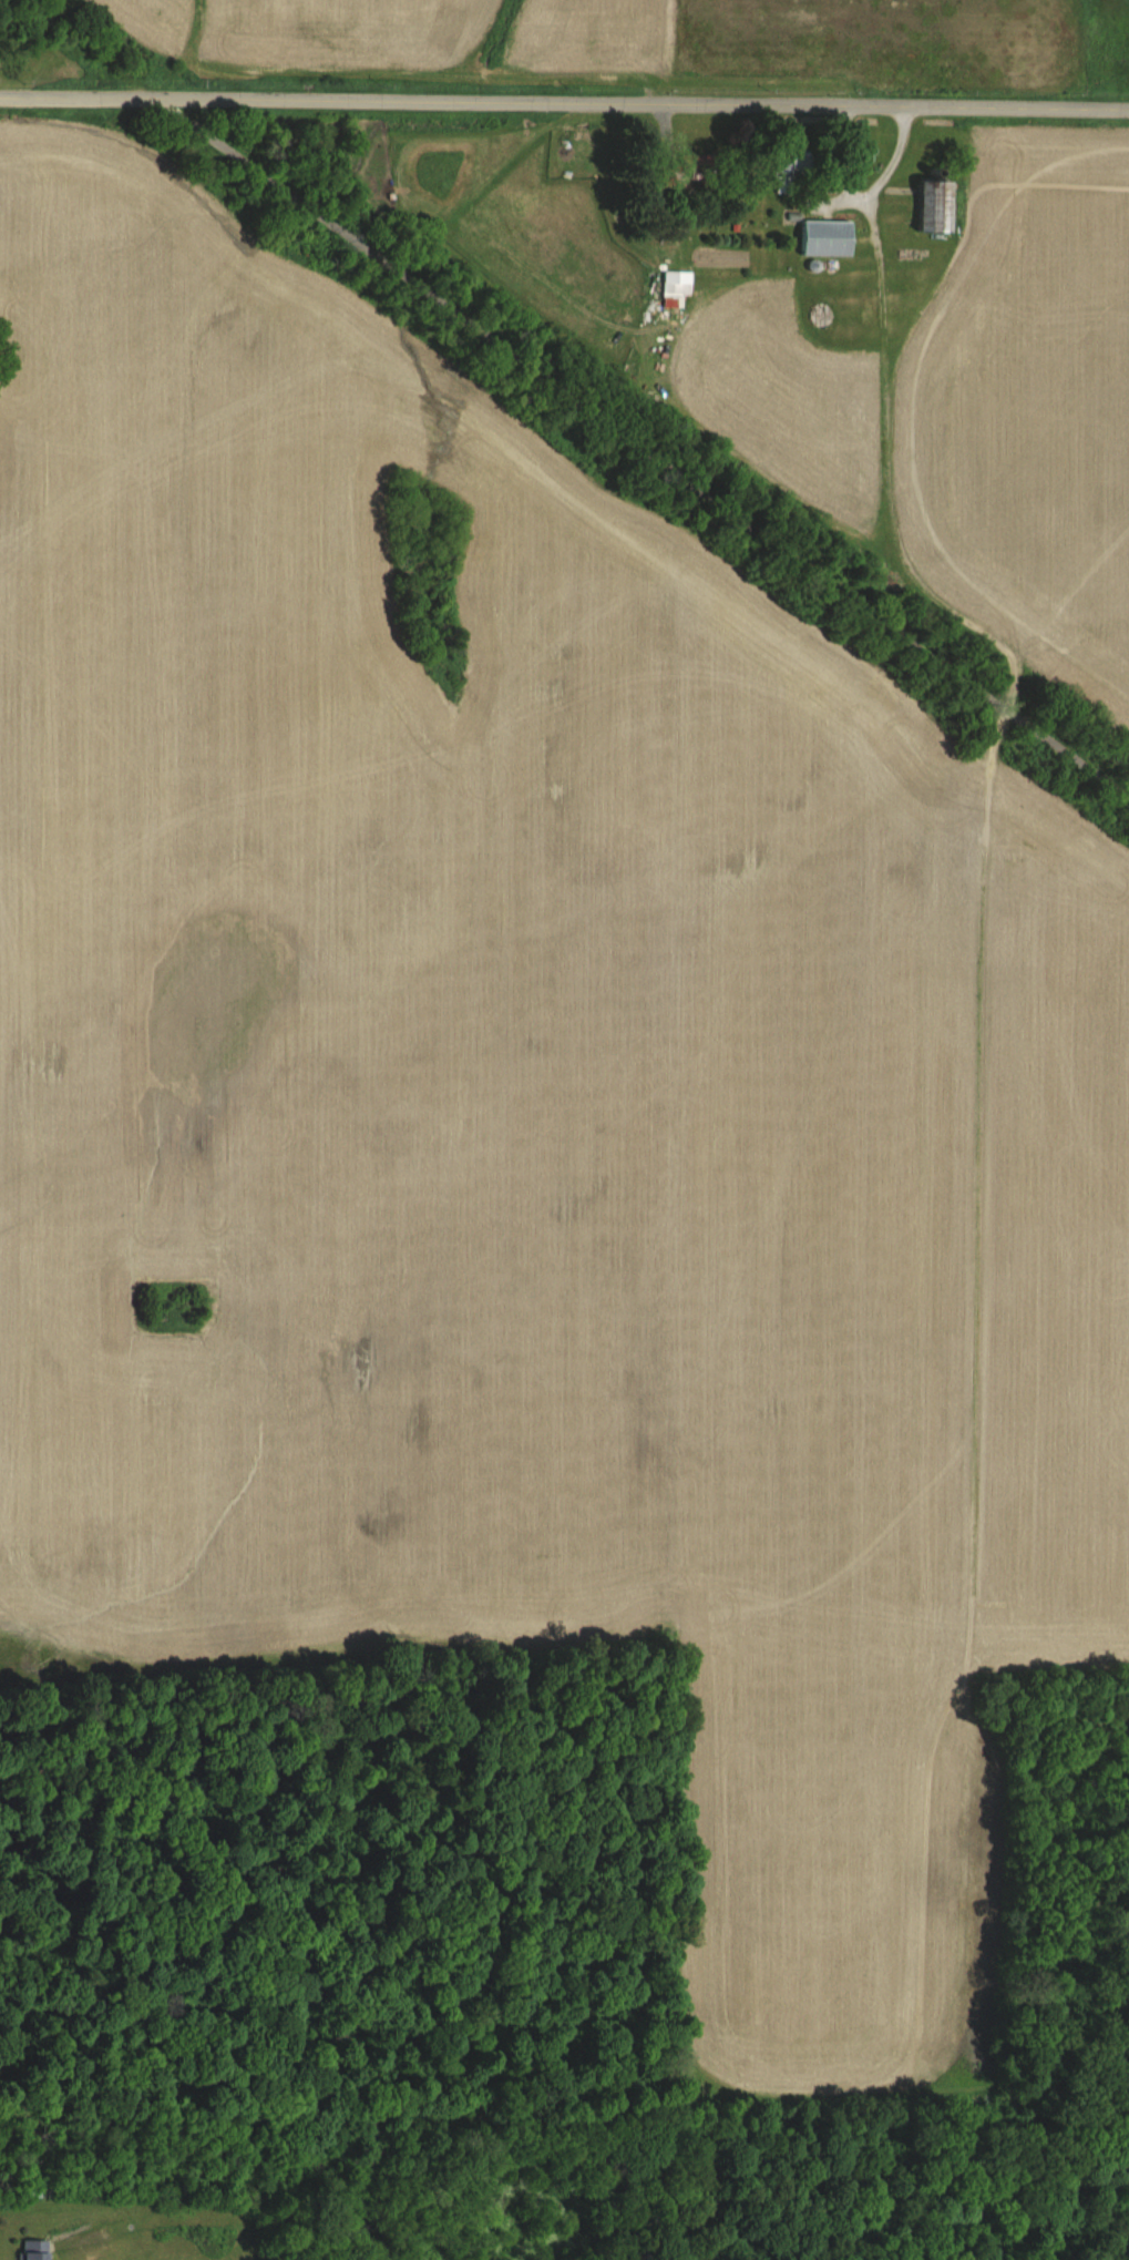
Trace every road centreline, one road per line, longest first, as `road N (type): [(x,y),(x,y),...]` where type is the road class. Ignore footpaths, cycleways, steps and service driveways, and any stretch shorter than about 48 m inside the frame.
road 1 (tertiary): [(1128,110),(0,98)]

